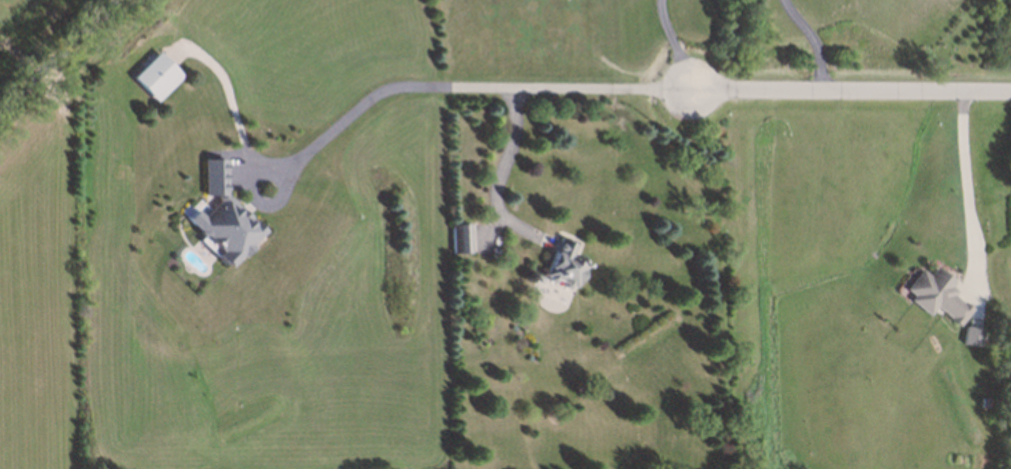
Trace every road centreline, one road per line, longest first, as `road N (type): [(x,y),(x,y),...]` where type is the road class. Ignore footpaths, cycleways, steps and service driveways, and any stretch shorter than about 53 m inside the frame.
road 1 (residential): [(1010,92),(691,90)]

